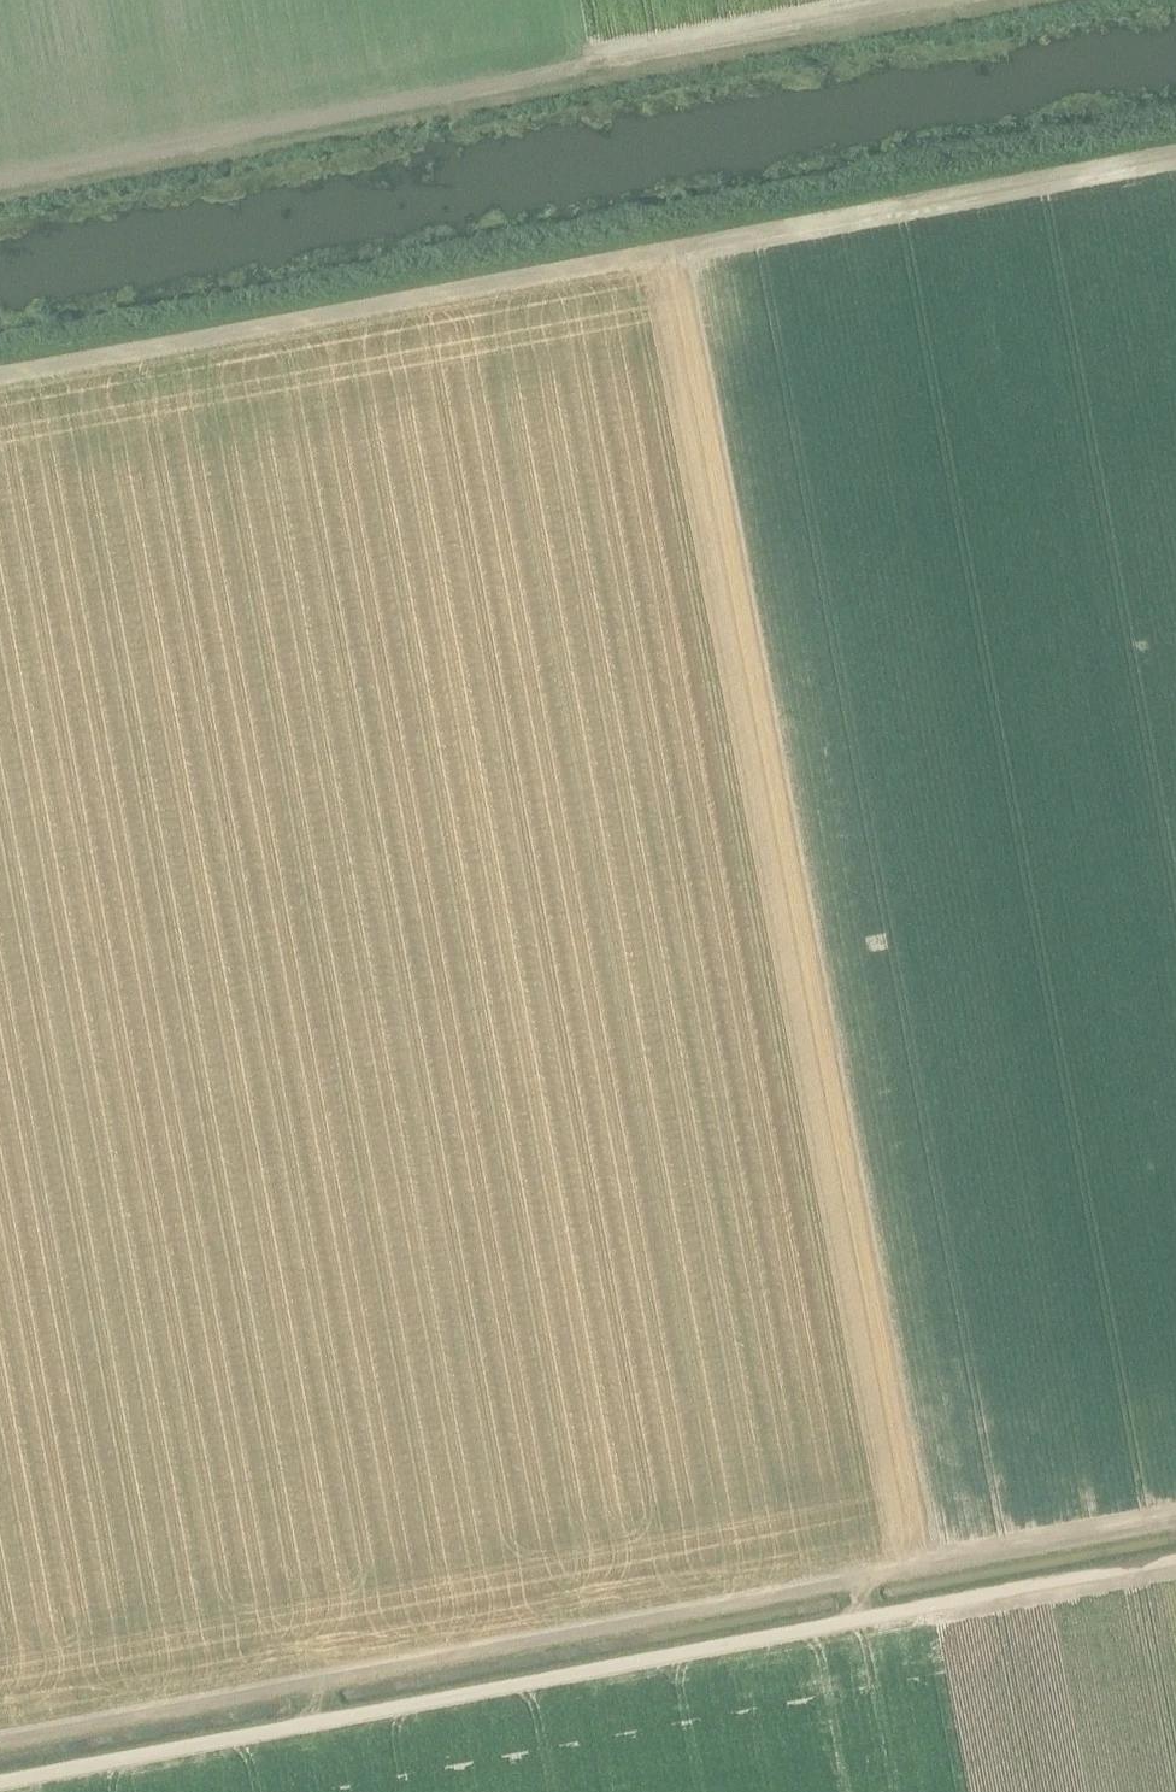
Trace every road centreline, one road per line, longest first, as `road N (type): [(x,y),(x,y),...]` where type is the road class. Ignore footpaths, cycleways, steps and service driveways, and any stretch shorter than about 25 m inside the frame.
road 1 (track): [(1175,1563),(0,1781)]

